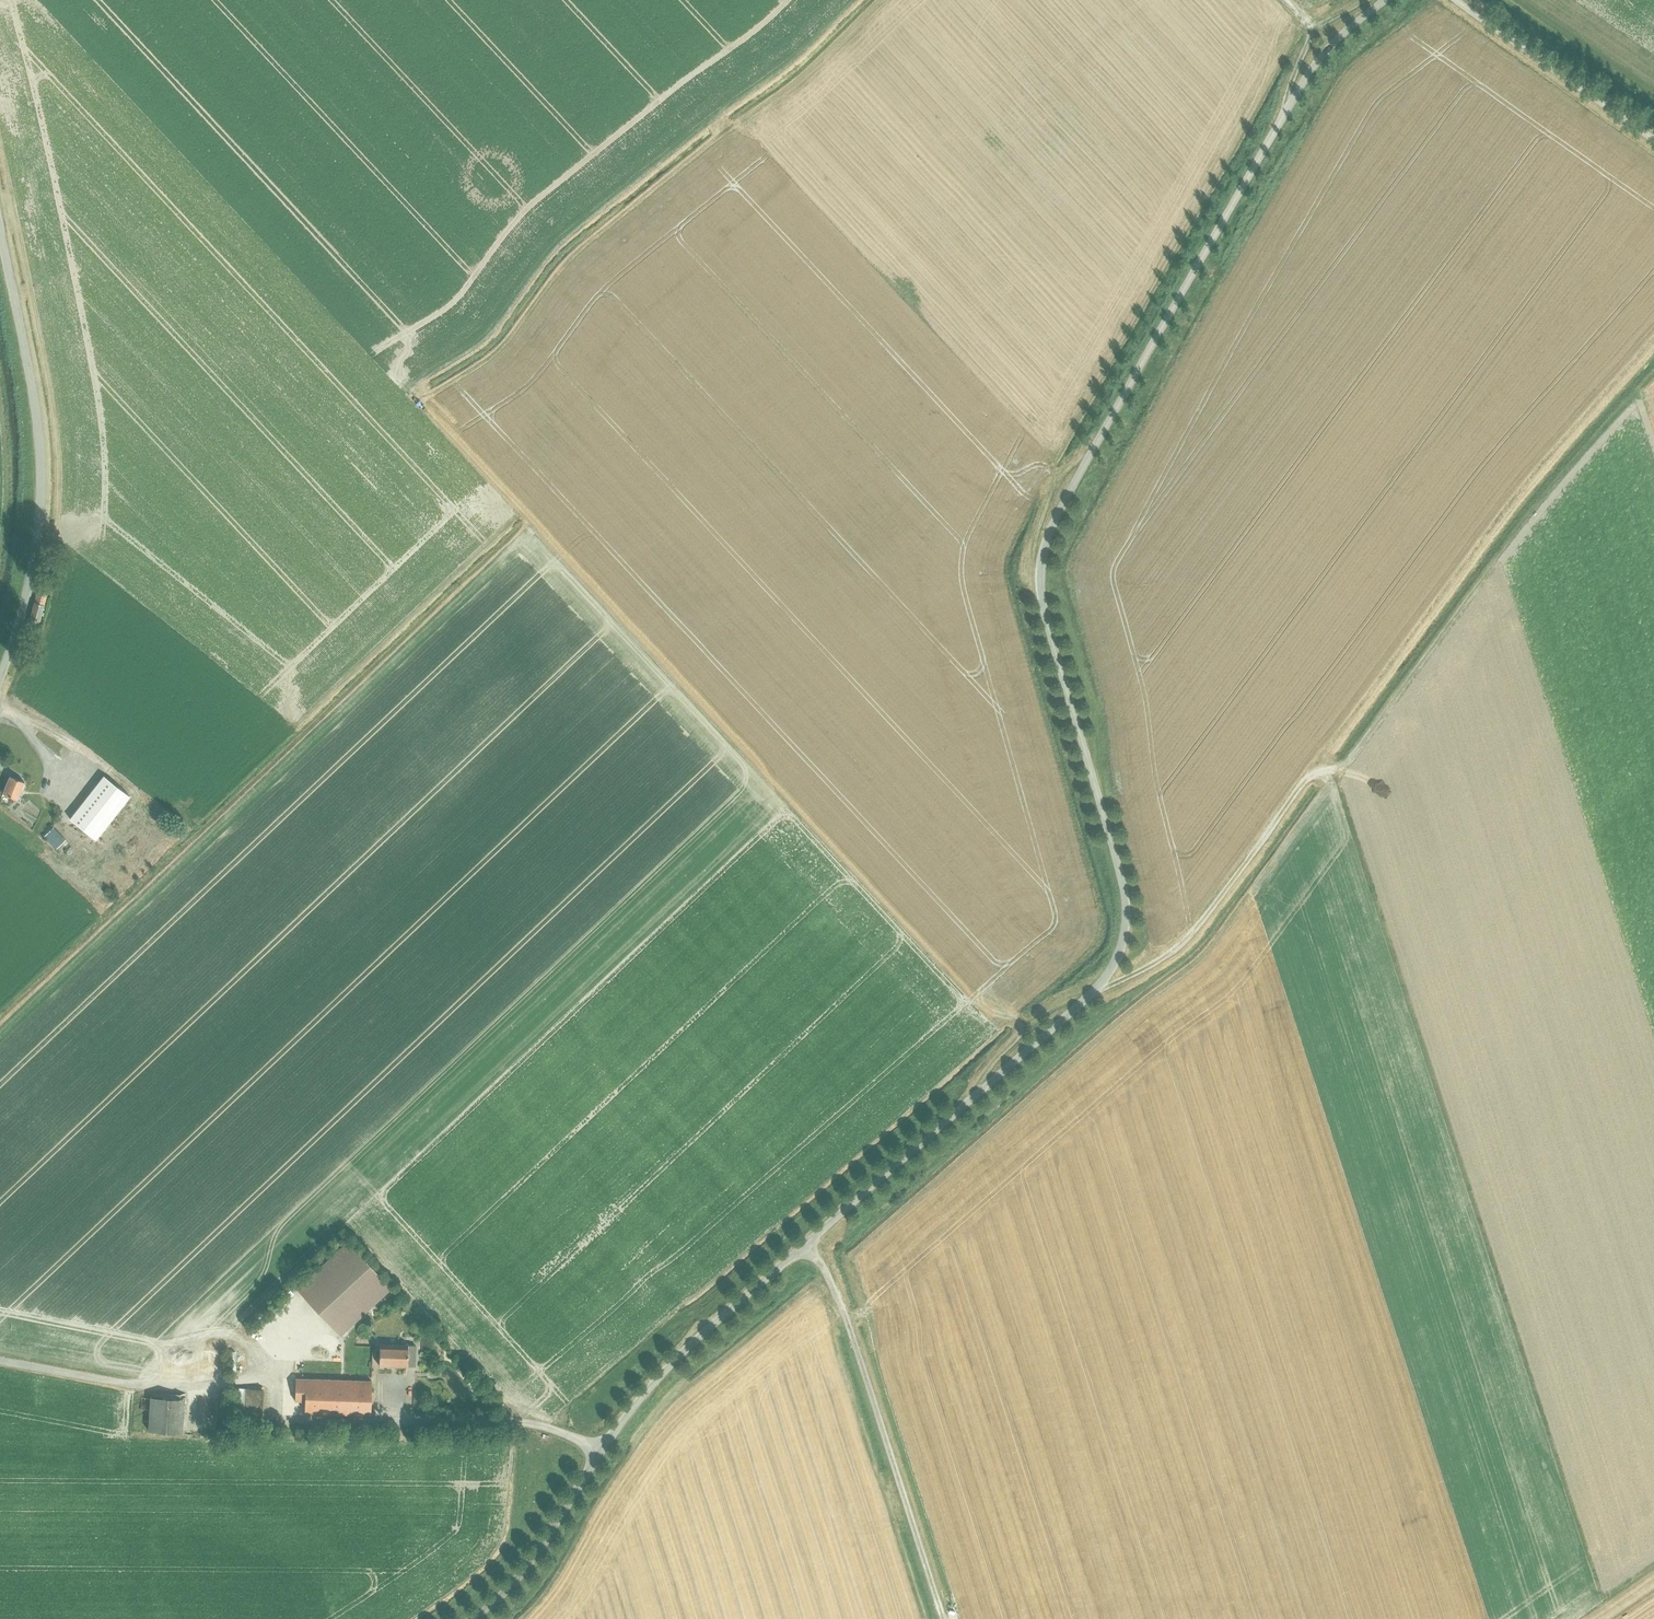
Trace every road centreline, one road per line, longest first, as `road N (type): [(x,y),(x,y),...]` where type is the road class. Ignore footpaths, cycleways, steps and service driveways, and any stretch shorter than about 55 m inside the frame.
road 1 (unclassified): [(473,1618),(519,1576),(665,1371),(1103,982),(1125,938),(1125,884),(1042,599),(1042,558),(1053,520),(1305,80),(1330,46),(1385,0)]
road 2 (track): [(1103,982),(1114,985),(1190,944),(1324,766),(1603,1605),(1653,1569)]
road 3 (unclassified): [(0,681),(33,570),(42,466),(0,230)]
road 4 (track): [(944,1618),(851,1331),(805,1244)]
road 5 (unclassified): [(1653,139),(1456,0)]

